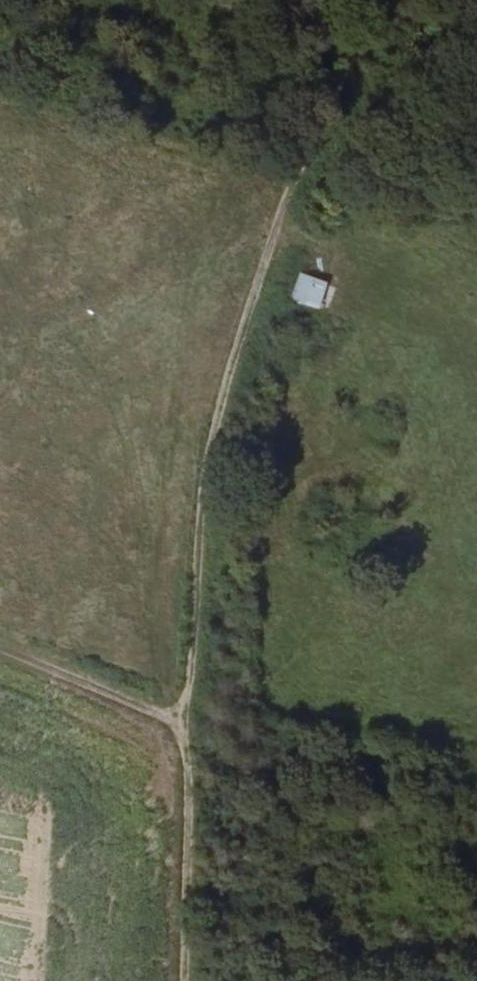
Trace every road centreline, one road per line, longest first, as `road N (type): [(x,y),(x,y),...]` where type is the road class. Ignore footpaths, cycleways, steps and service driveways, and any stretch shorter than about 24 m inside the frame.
road 1 (track): [(377,0),(297,189),(236,260),(192,439),(178,630),(185,725)]
road 2 (track): [(236,260),(0,370)]
road 3 (track): [(187,980),(198,786),(185,725)]
road 4 (track): [(185,725),(0,647)]

